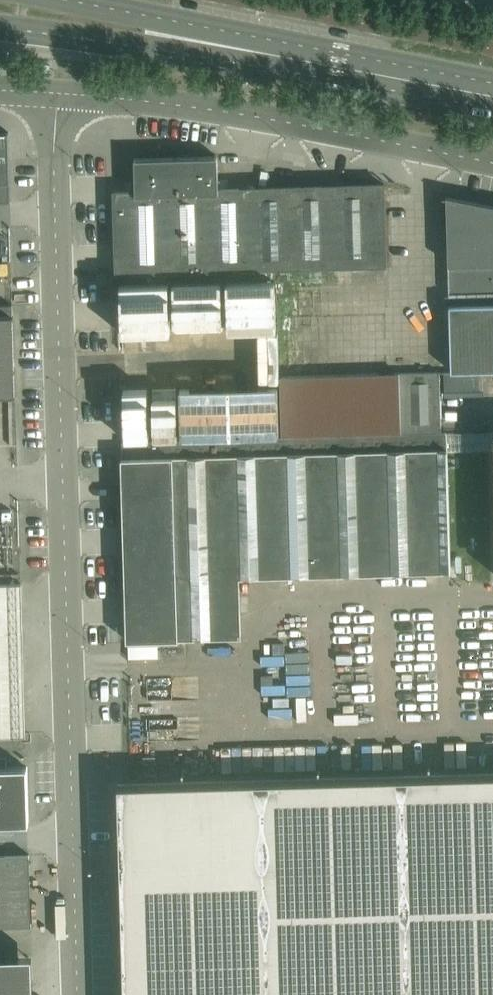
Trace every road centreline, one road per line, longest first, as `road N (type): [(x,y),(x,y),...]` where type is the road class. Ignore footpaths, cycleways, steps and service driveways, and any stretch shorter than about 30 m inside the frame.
road 1 (unclassified): [(83,994),(54,96)]
road 2 (unclassified): [(492,163),(272,120),(54,96)]
road 3 (secondary): [(216,46),(492,95)]
road 4 (secondary): [(0,28),(216,46)]
road 5 (secondary): [(216,46),(71,0)]

